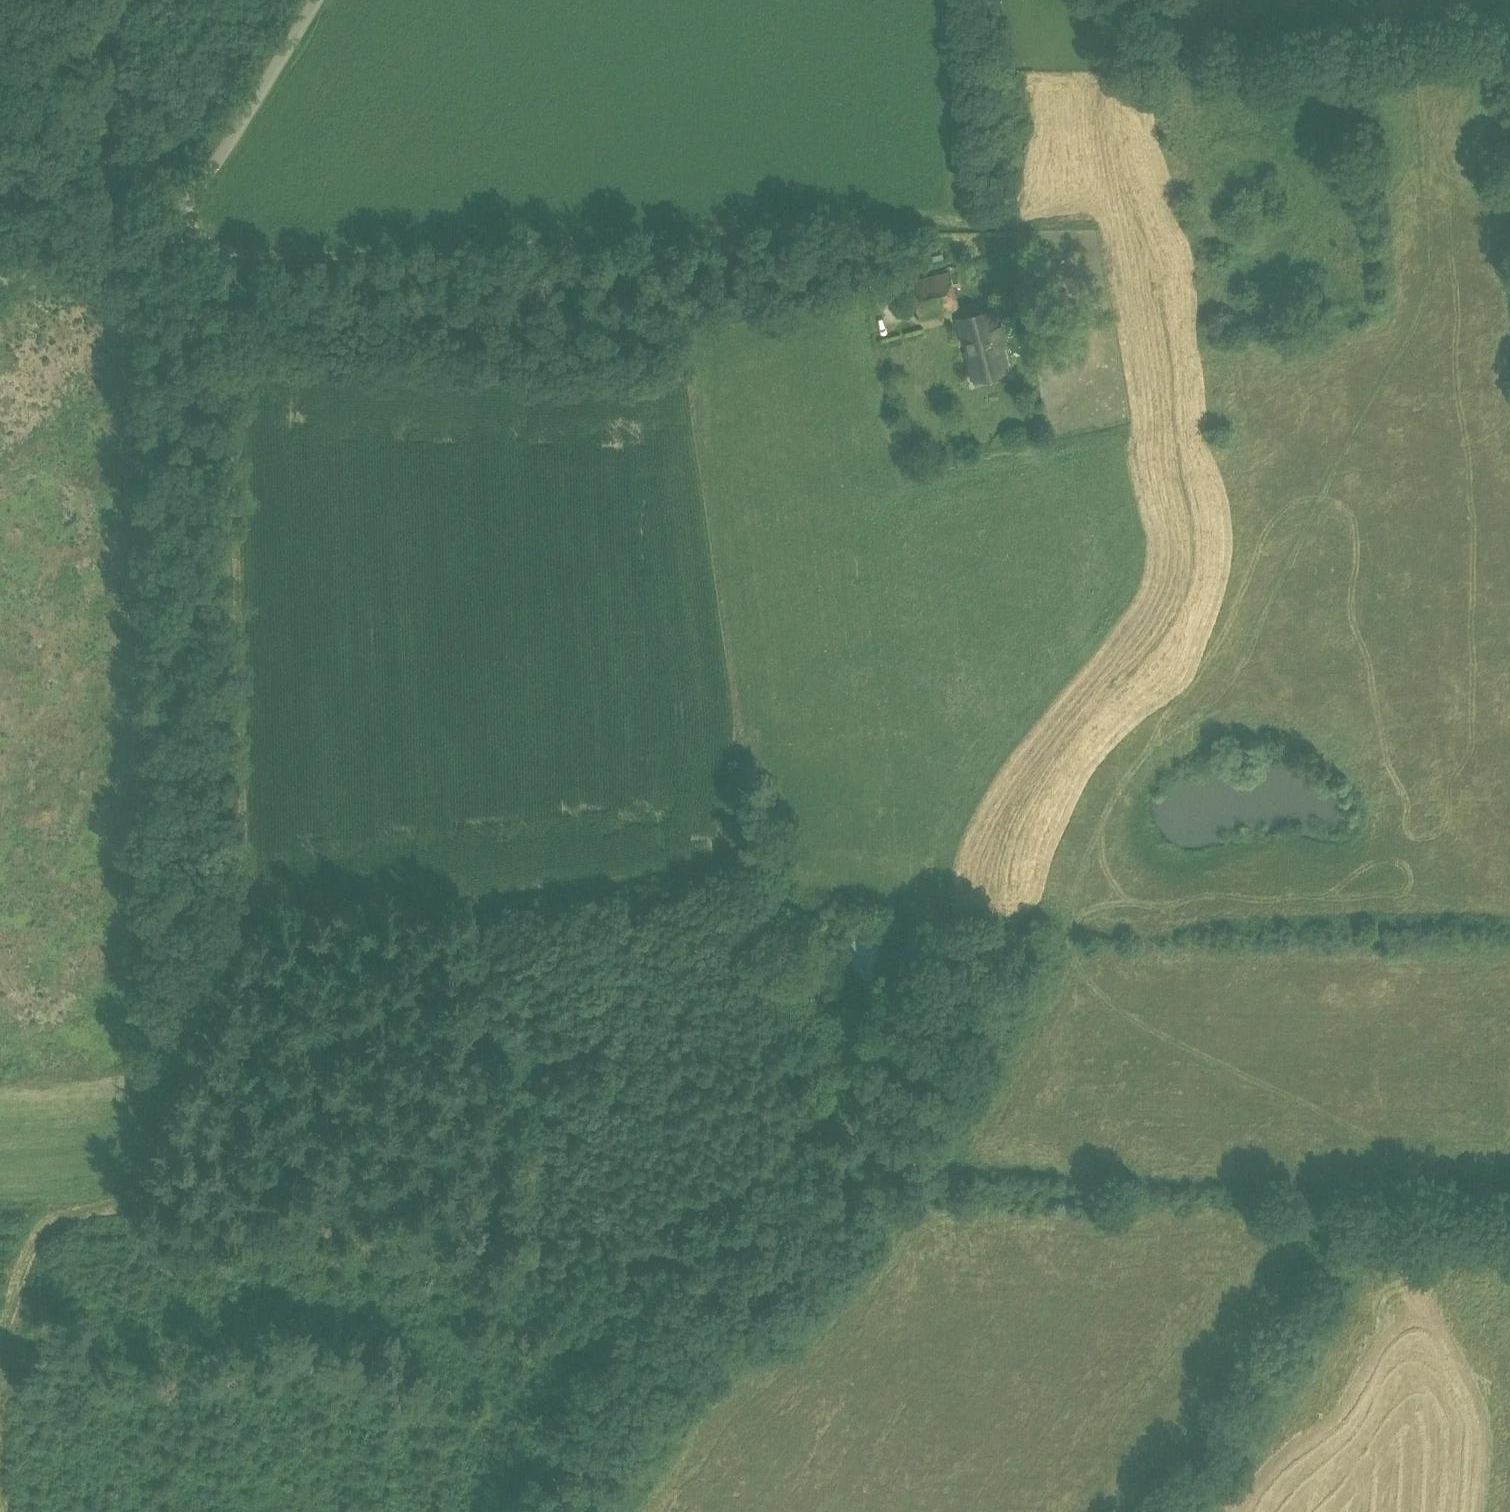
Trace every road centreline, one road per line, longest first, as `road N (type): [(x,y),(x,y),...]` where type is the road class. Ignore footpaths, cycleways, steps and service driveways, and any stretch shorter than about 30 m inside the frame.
road 1 (track): [(204,254),(230,362),(246,912),(126,1212),(54,1222),(18,1290),(0,1352)]
road 2 (unclassified): [(0,286),(101,269),(177,224),(325,0)]
road 3 (track): [(107,0),(101,269)]

